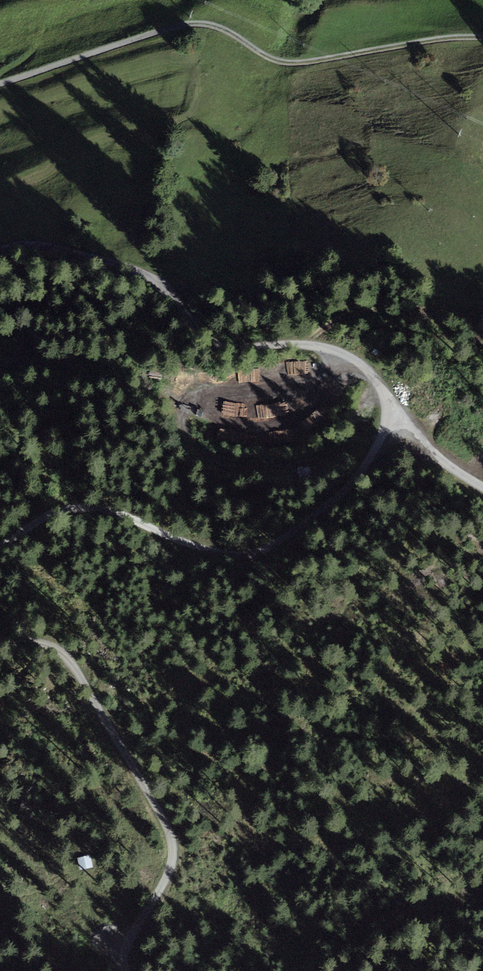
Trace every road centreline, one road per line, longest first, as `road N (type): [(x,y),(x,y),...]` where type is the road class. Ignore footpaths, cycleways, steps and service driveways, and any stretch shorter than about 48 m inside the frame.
road 1 (track): [(0,82),(204,24),(294,62),(482,38)]
road 2 (unclassified): [(0,546),(56,511),(80,507),(122,515),(206,549),(259,551),(360,473),(386,433),(388,400)]
road 3 (unclassified): [(388,400),(366,369),(337,352),(234,347),(207,338),(146,276),(117,263),(28,243),(0,249)]
road 4 (track): [(0,644),(42,643),(76,667),(166,827),(175,863),(128,940),(130,970)]
road 5 (track): [(386,433),(324,455),(247,467),(206,457),(186,436),(182,409),(199,392),(315,379),(337,352)]
road 6 (unclassified): [(388,400),(434,454),(482,488)]

